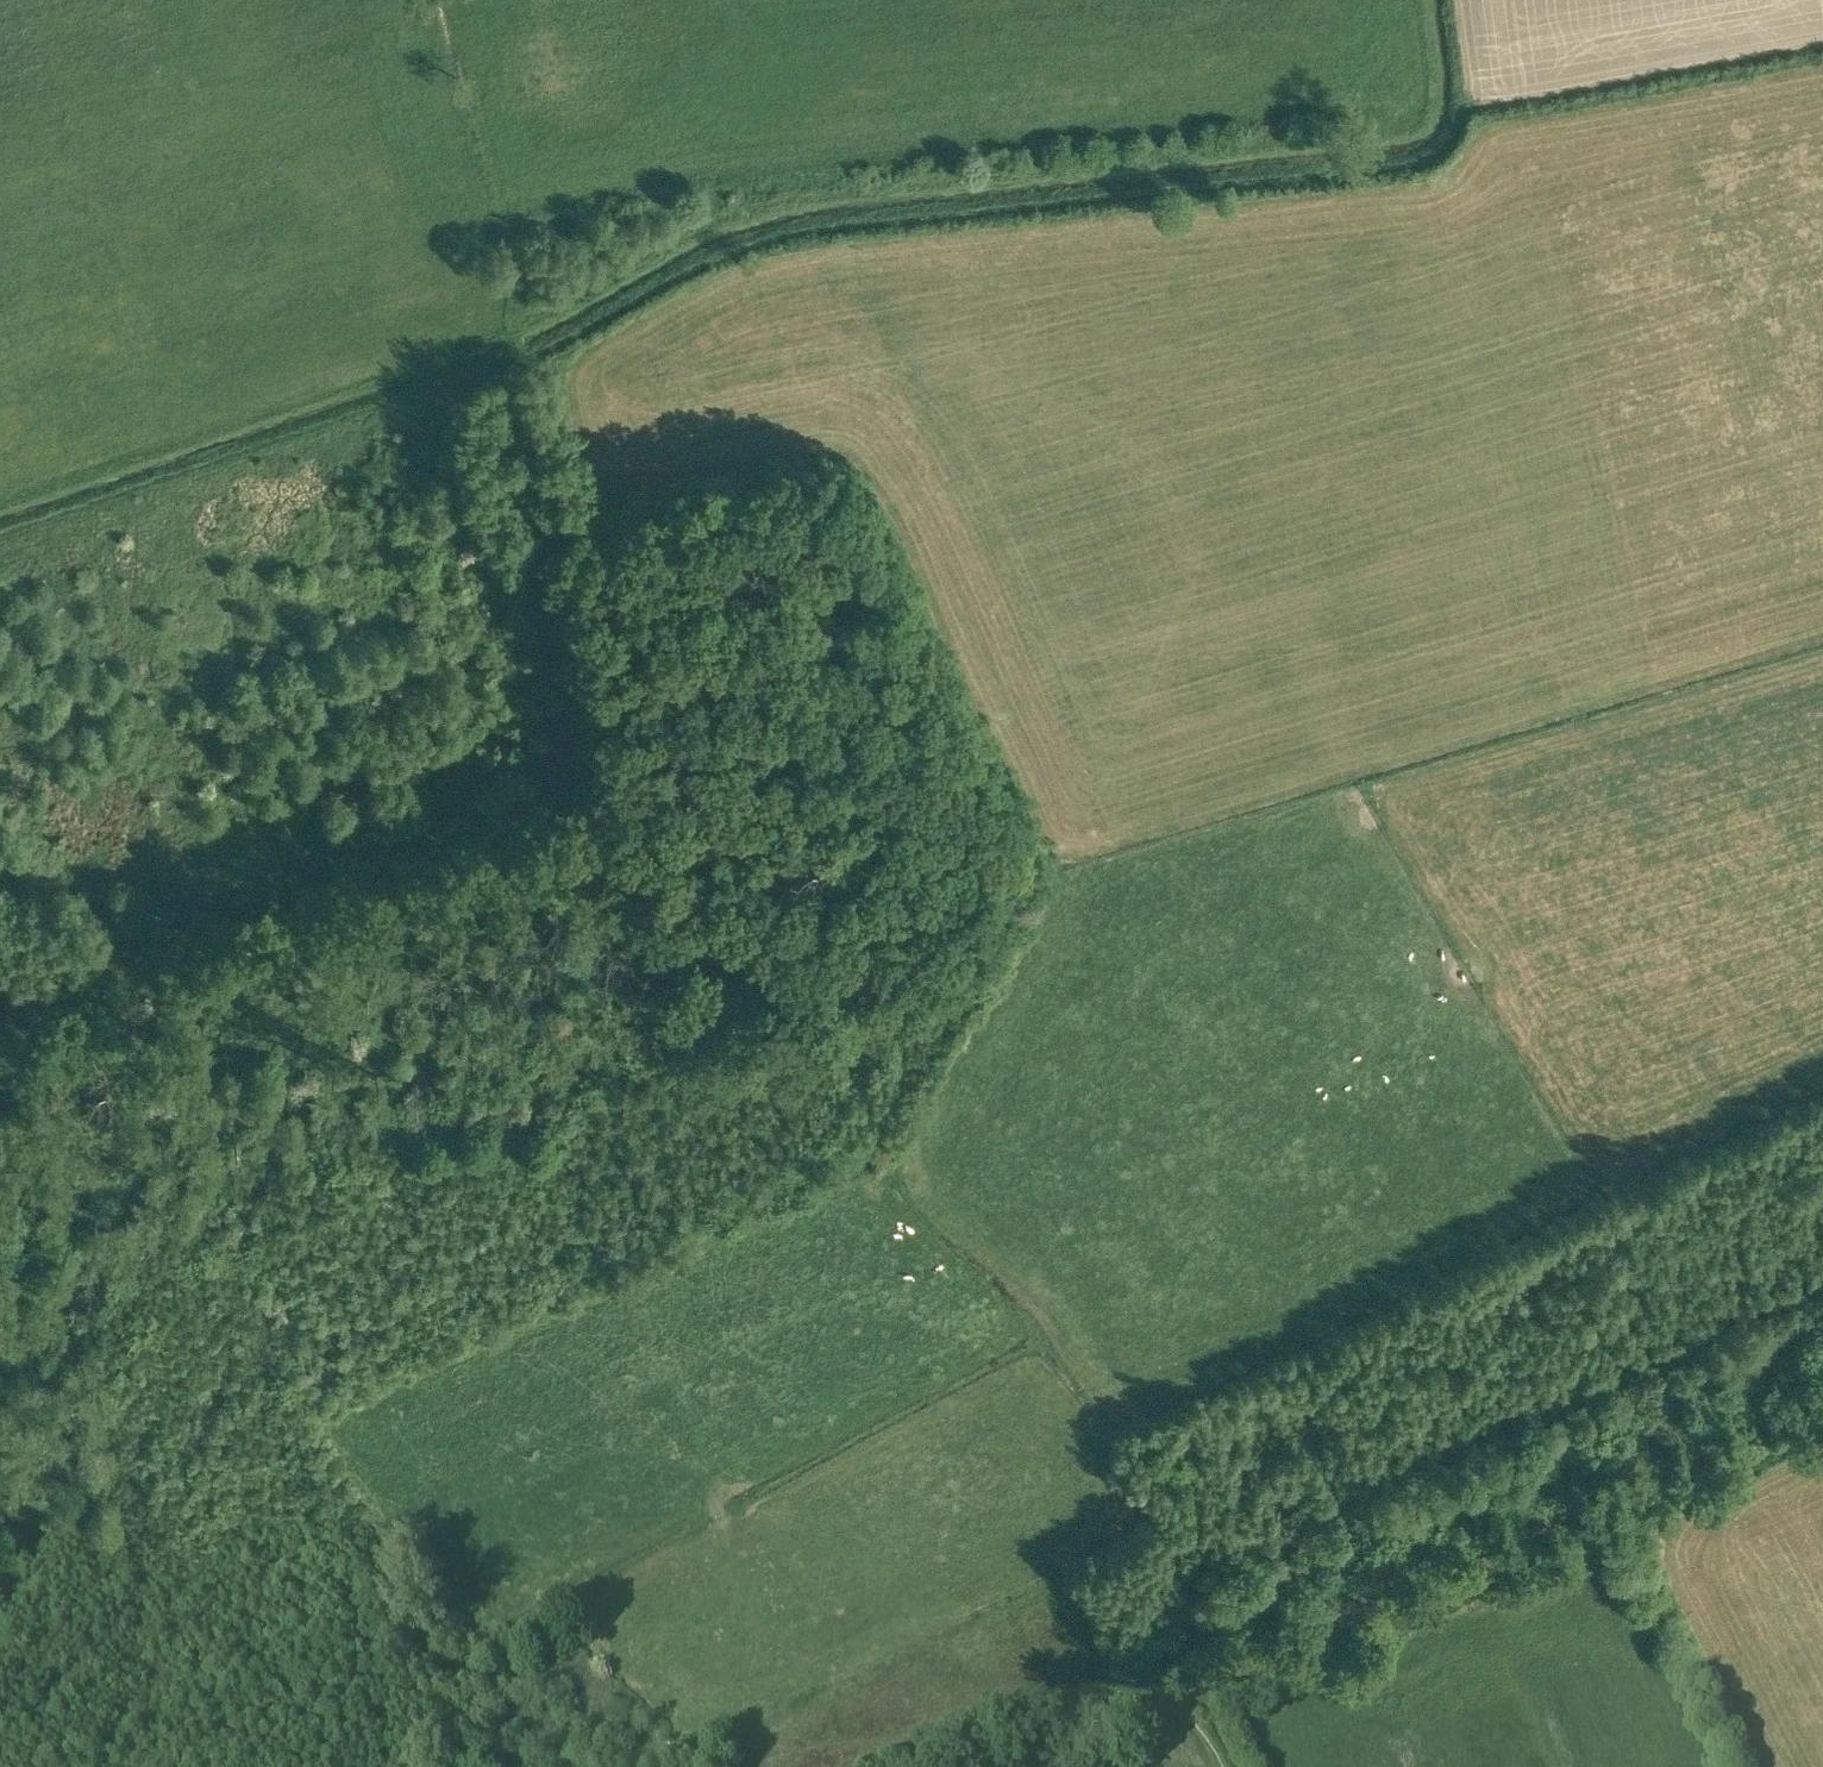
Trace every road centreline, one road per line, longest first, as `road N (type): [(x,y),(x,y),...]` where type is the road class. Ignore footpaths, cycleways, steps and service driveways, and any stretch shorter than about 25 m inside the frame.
road 1 (track): [(1176,1698),(1822,1386)]
road 2 (track): [(1531,139),(1822,81)]
road 3 (track): [(1028,1766),(1176,1698)]

